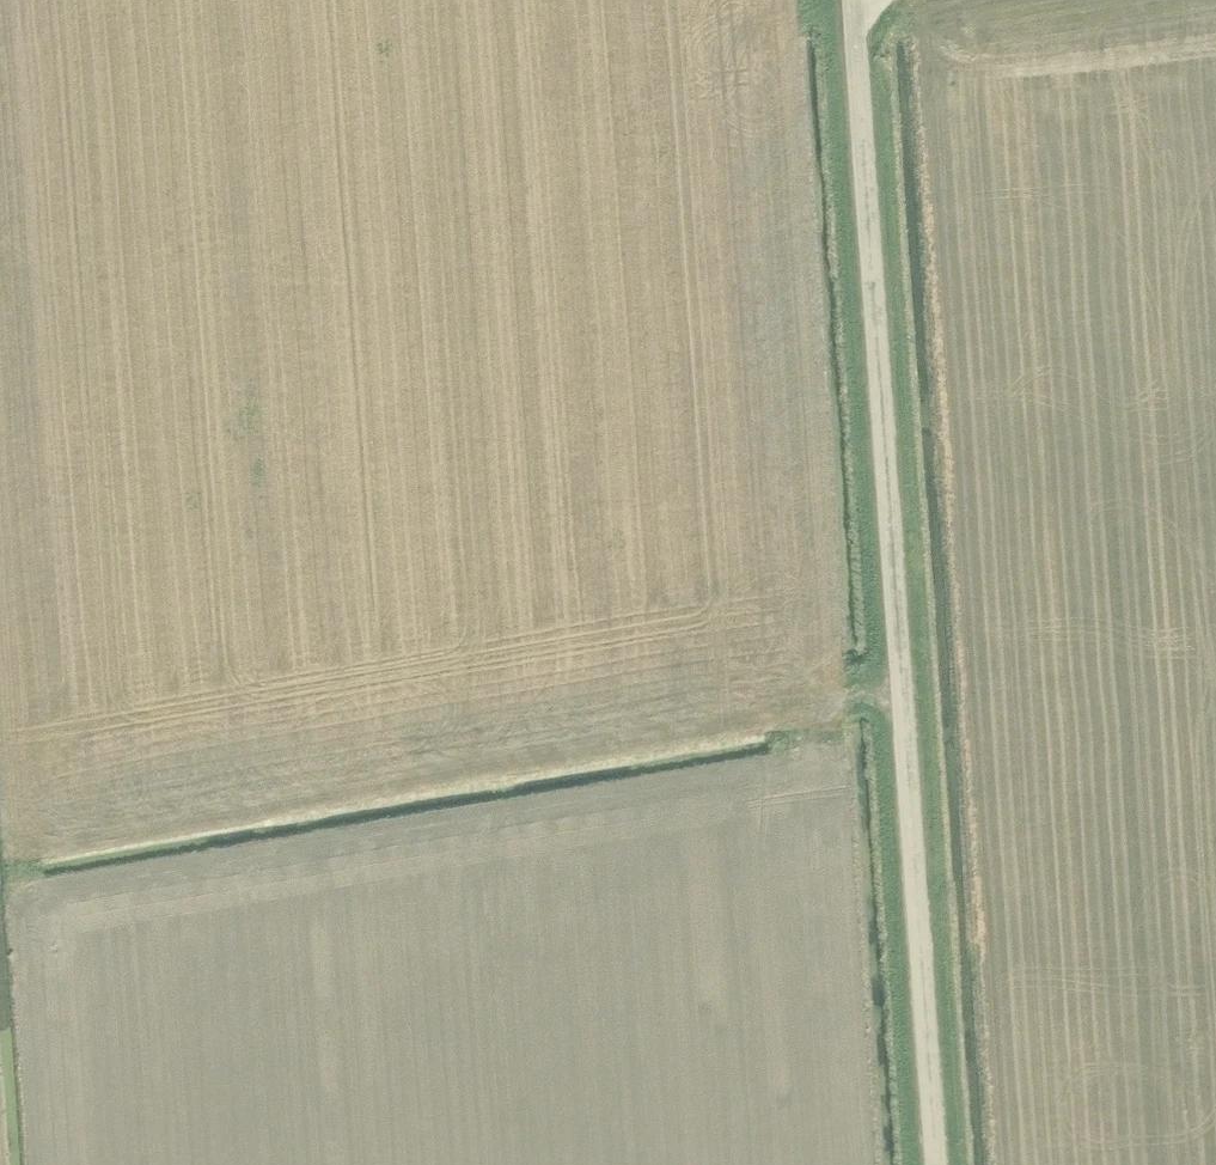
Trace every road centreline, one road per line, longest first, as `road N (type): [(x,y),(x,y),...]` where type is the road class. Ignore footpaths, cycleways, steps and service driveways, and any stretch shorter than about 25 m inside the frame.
road 1 (tertiary): [(935,1164),(852,0)]

